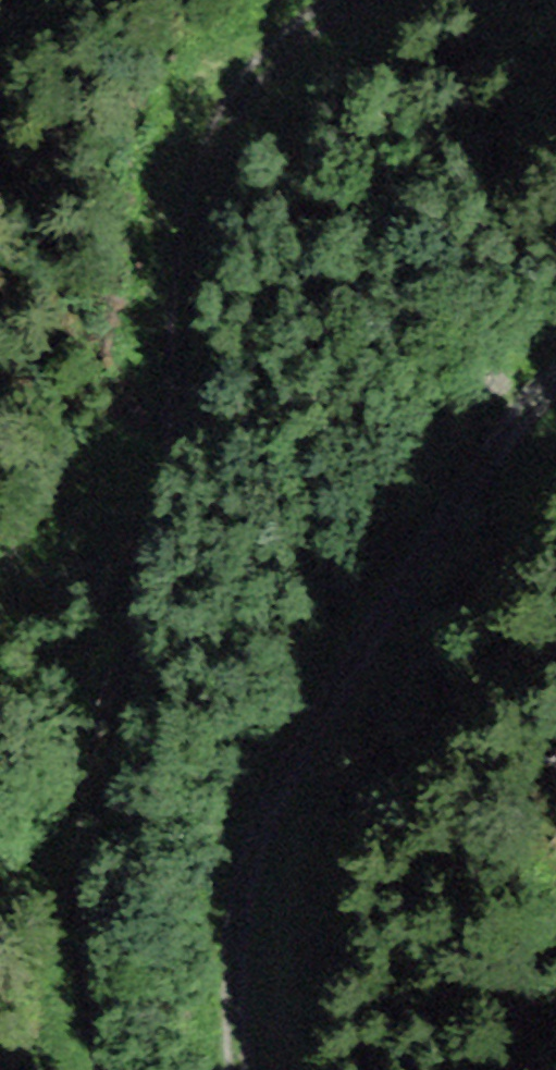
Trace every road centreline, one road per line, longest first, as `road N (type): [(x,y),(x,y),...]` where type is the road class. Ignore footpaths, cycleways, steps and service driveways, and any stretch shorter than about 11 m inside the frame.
road 1 (track): [(100,1069),(89,836),(199,390),(204,173),(265,63),(390,0)]
road 2 (track): [(555,397),(281,783),(240,955),(247,1069)]

